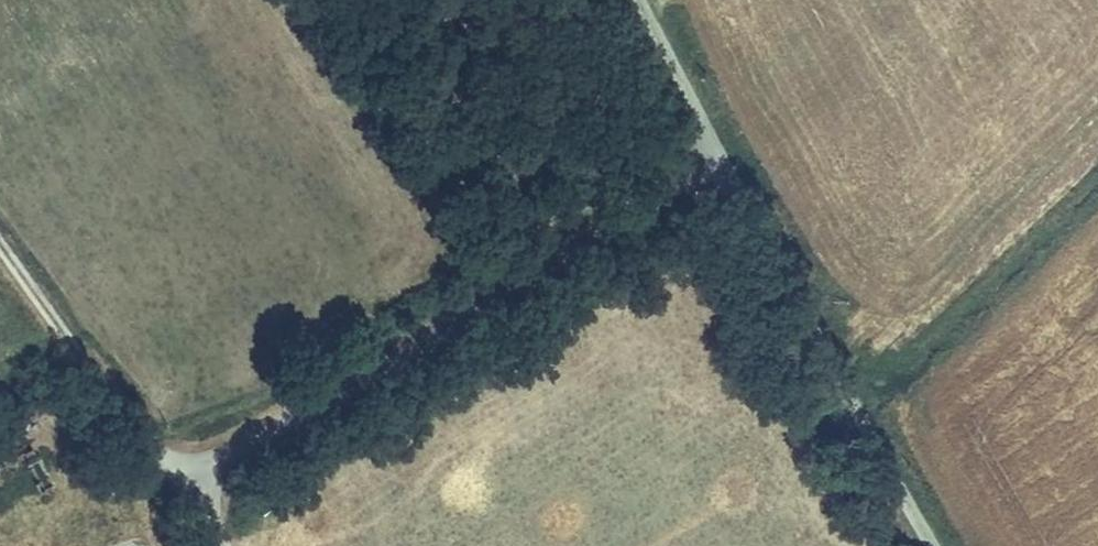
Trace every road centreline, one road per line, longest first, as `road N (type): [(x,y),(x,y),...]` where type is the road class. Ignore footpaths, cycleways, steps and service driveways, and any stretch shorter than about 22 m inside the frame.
road 1 (track): [(215,545),(182,480),(718,168)]
road 2 (unclassified): [(640,0),(718,168),(935,545)]
road 3 (track): [(182,480),(0,236)]

